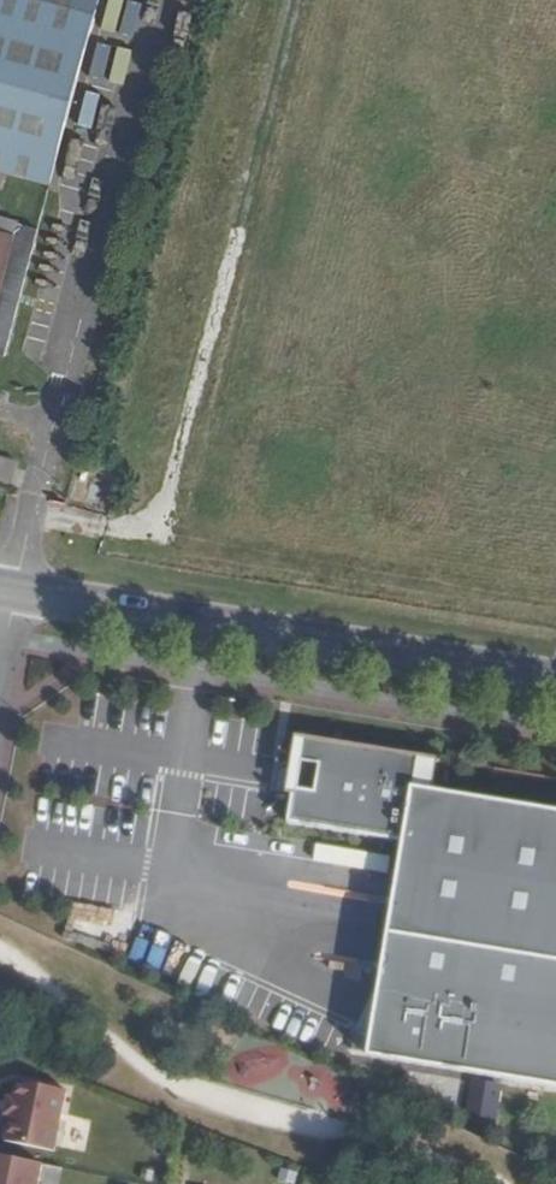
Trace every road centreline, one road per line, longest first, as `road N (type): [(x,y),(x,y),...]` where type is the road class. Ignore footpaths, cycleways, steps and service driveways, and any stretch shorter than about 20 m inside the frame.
road 1 (tertiary): [(555,680),(16,590)]

